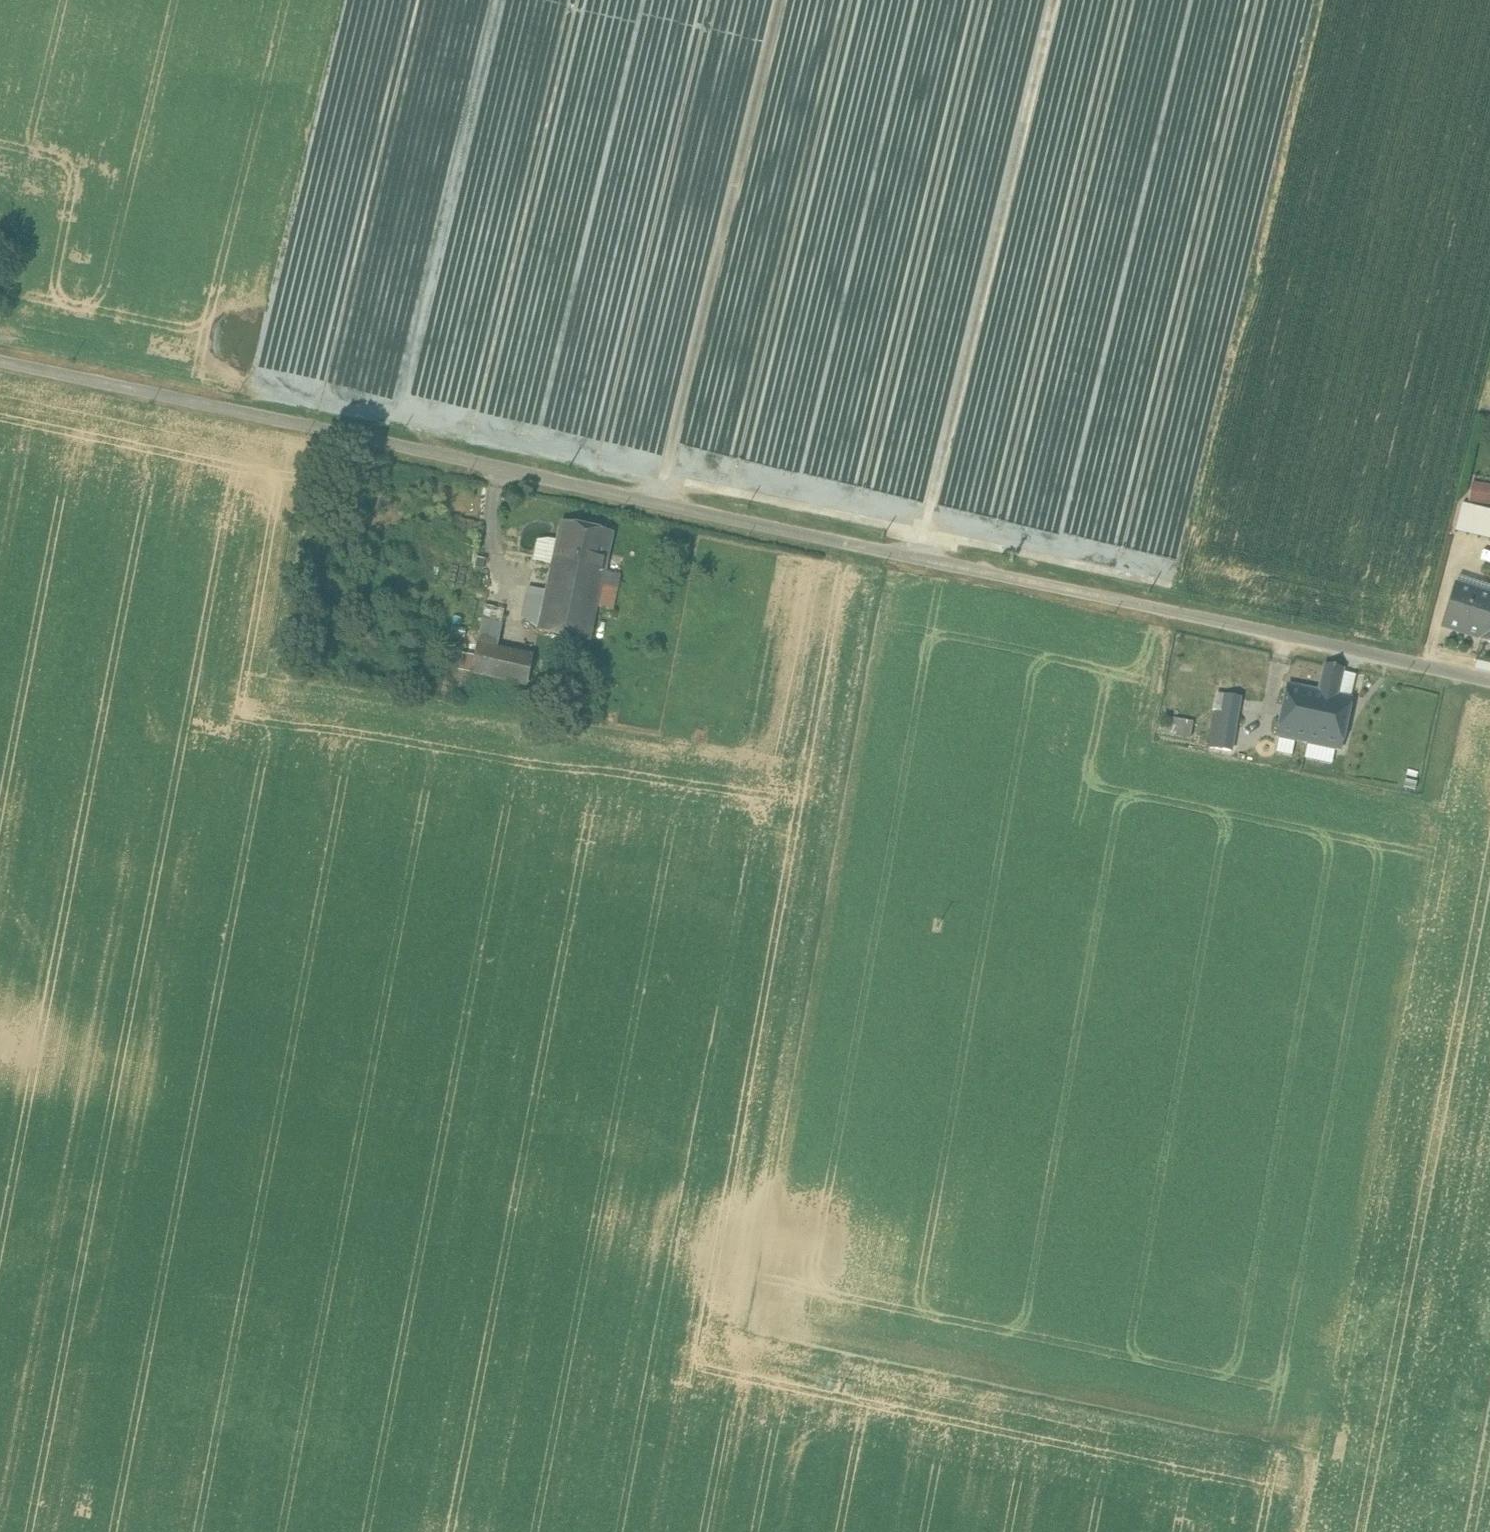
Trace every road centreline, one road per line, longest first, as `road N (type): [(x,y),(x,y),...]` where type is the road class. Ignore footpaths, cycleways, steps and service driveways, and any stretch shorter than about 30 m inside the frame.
road 1 (unclassified): [(1489,680),(0,359)]

